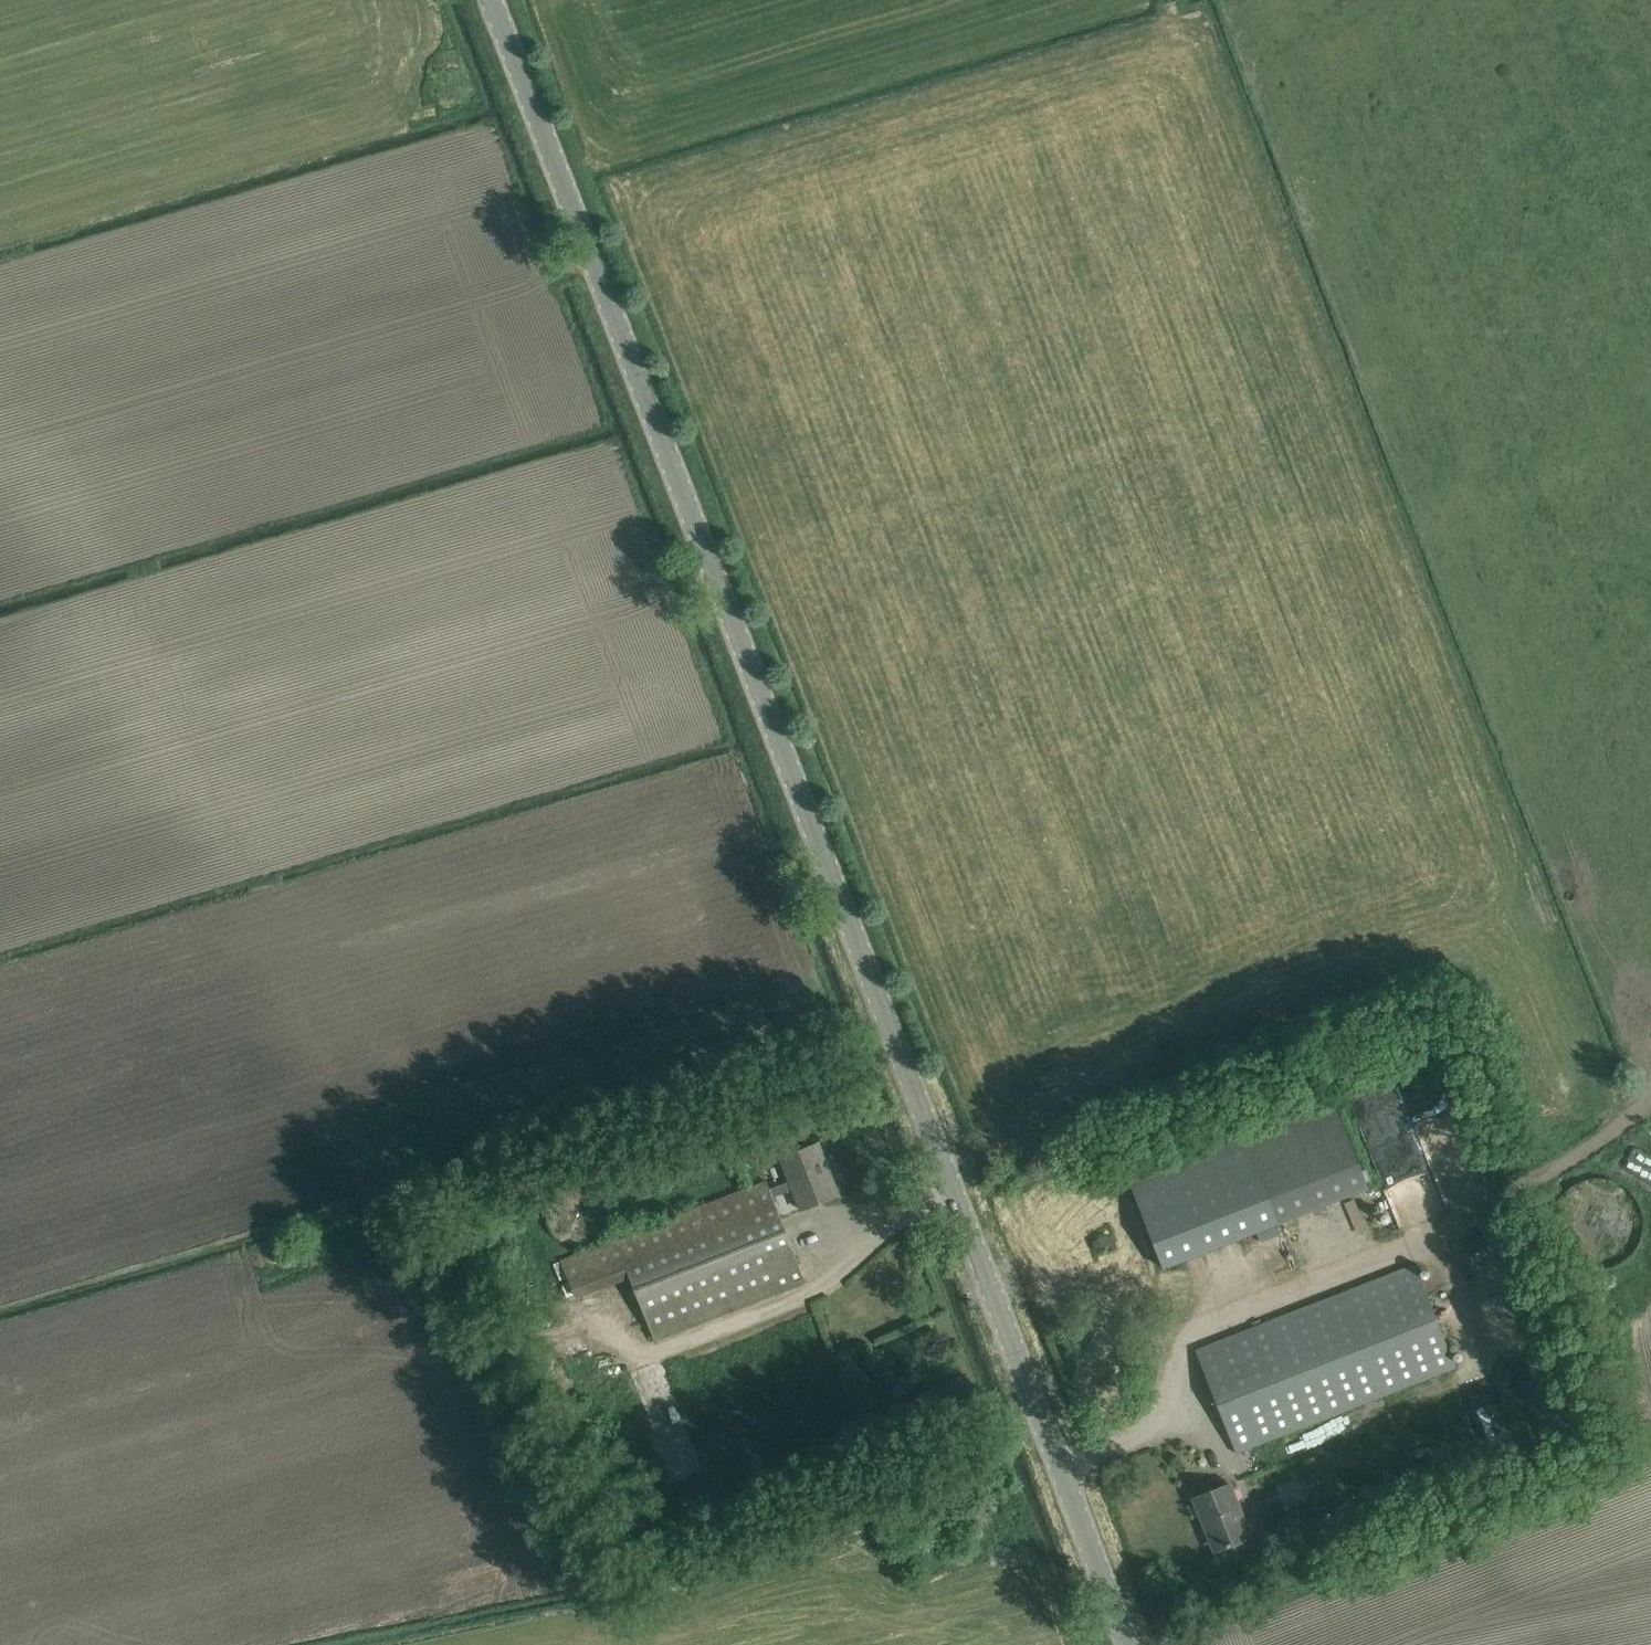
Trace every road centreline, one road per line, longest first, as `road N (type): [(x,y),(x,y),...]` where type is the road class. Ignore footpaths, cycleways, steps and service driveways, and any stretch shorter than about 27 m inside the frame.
road 1 (unclassified): [(1129,1644),(492,0)]

